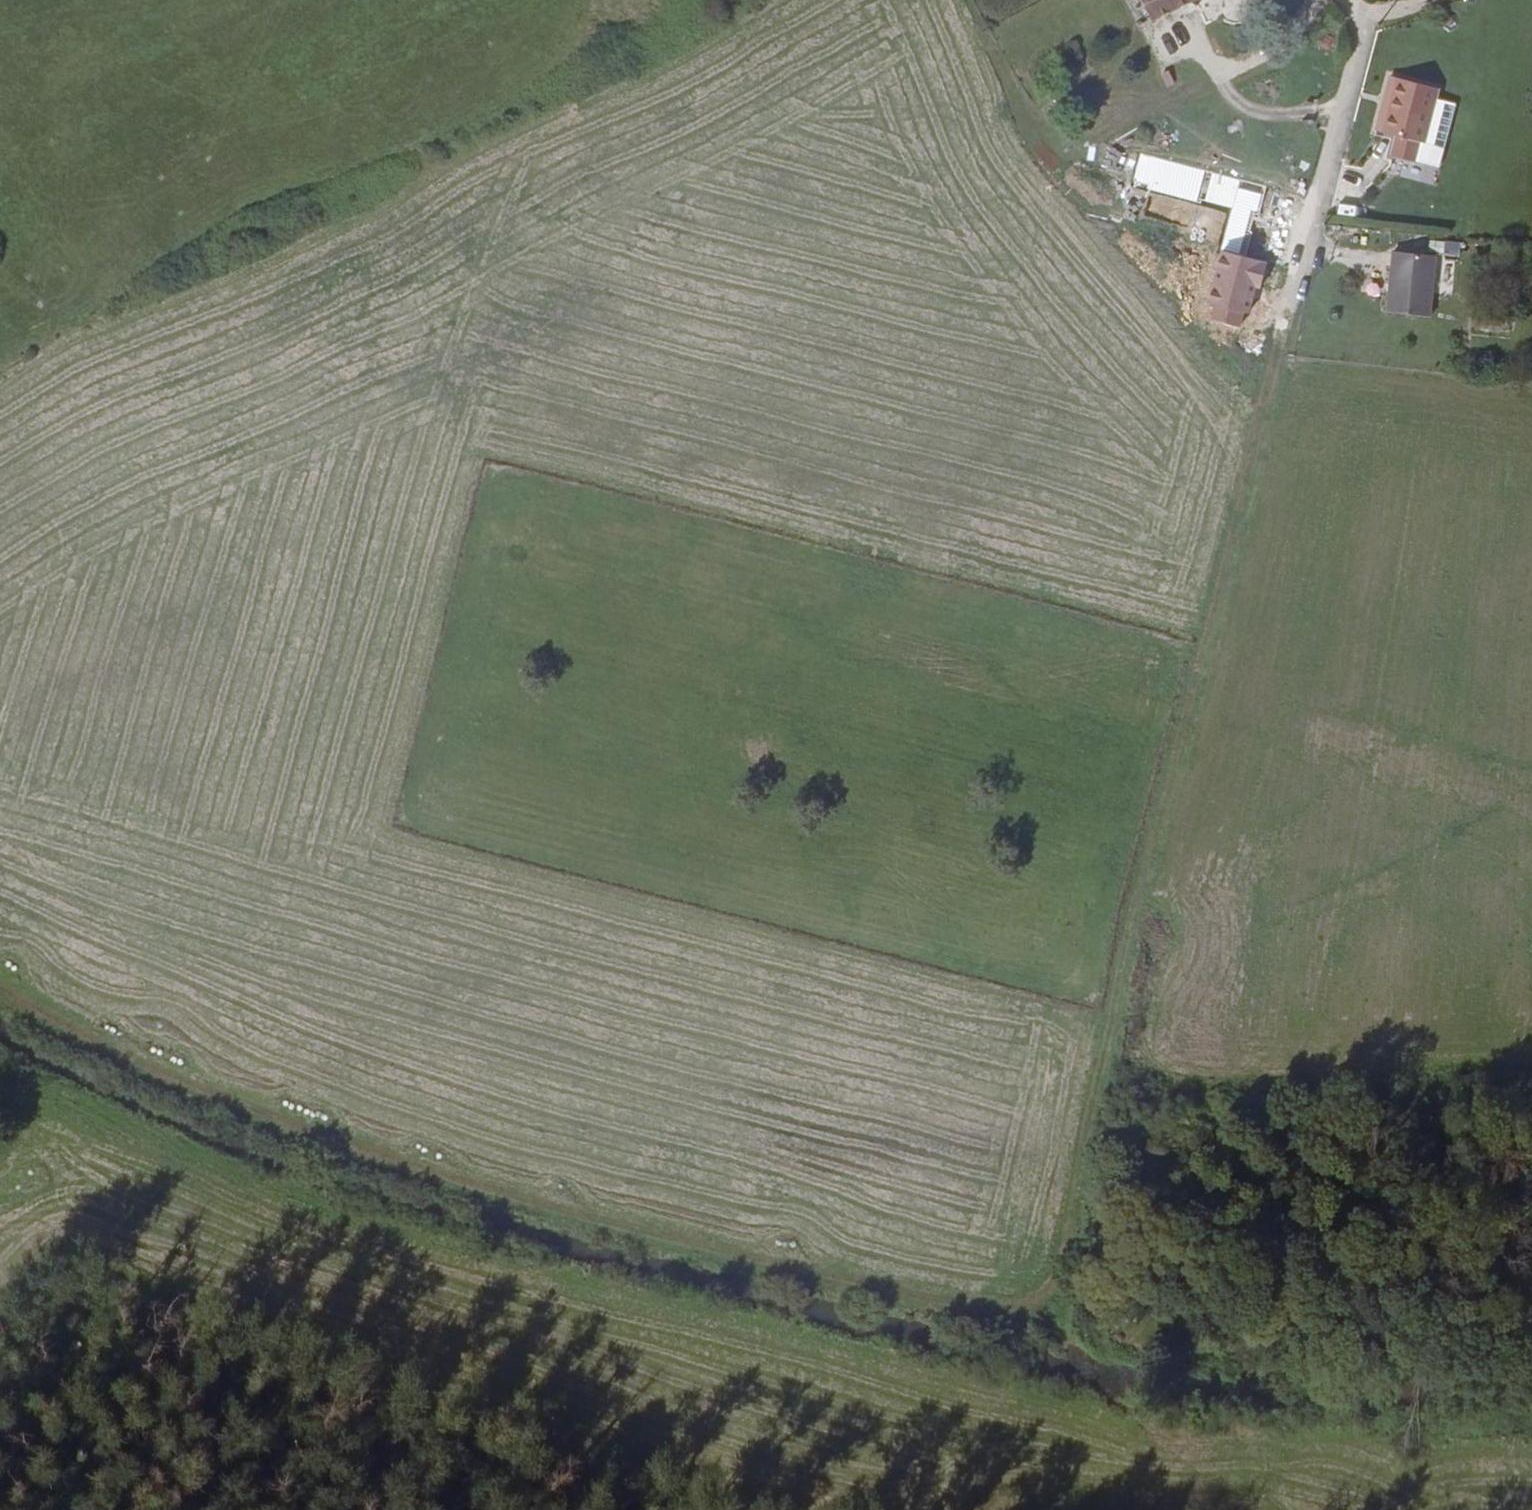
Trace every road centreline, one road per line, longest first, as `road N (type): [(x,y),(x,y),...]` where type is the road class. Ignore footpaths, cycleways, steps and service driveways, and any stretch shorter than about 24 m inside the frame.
road 1 (track): [(1022,1315),(1177,779),(1316,249)]
road 2 (track): [(0,989),(105,1045),(346,1142),(728,1251),(1022,1315)]
road 3 (track): [(1022,1315),(1207,1468),(1278,1509)]

